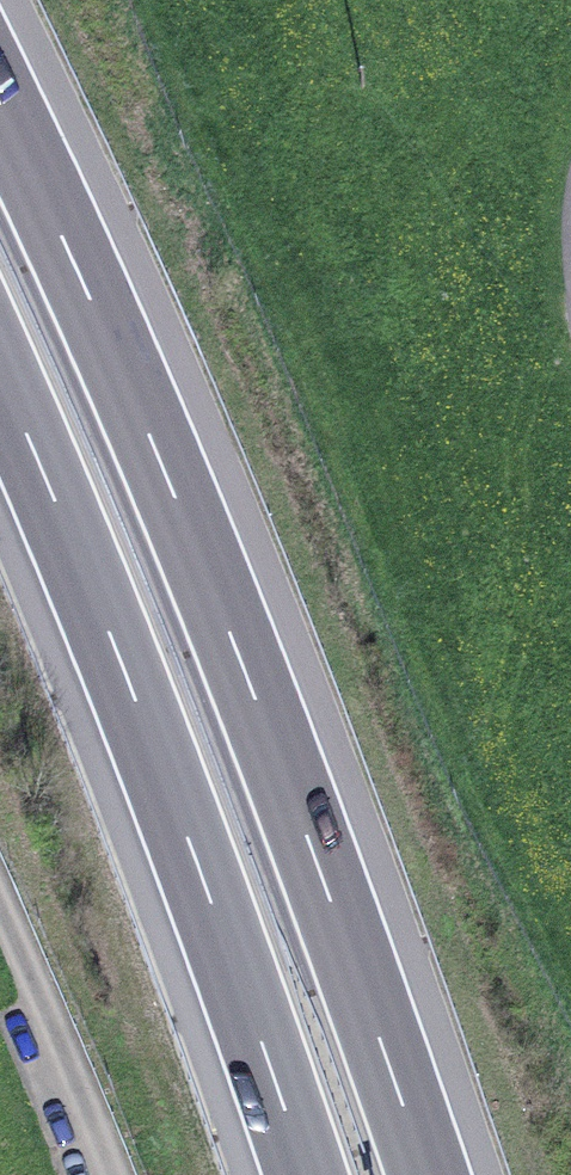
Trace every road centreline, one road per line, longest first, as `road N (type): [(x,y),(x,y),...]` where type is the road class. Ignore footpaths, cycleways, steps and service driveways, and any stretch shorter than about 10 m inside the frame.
road 1 (motorway): [(428,1174),(247,673),(107,336),(0,105)]
road 2 (motorway): [(0,371),(131,696),(305,1174)]
road 3 (track): [(94,1174),(0,916)]

